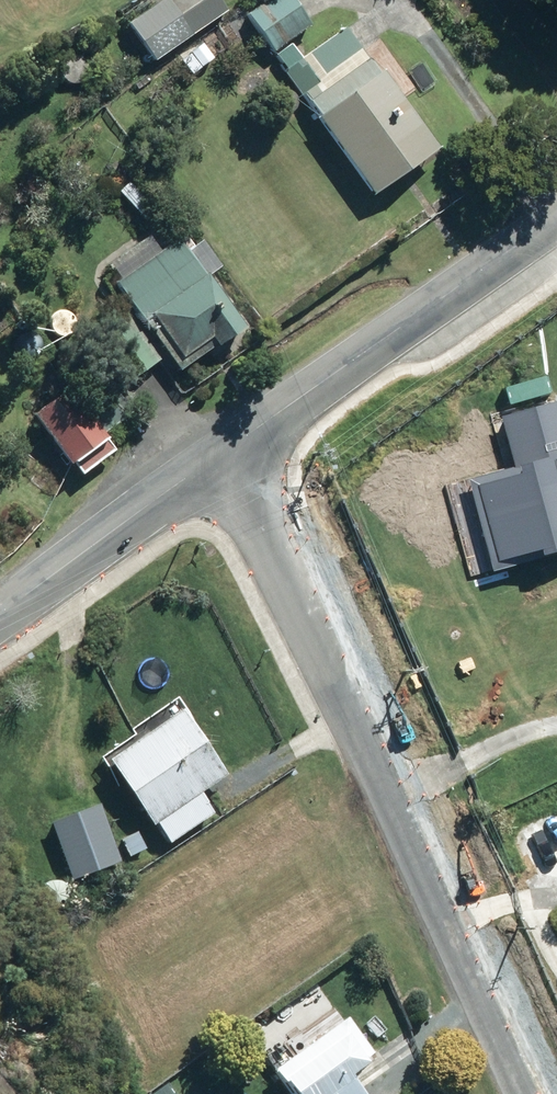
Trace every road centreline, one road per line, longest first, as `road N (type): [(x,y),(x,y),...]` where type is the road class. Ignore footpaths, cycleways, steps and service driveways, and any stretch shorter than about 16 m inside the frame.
road 1 (unclassified): [(223,454),(258,512),(516,1093)]
road 2 (tertiary): [(556,217),(223,454)]
road 3 (tertiary): [(223,454),(0,616)]

